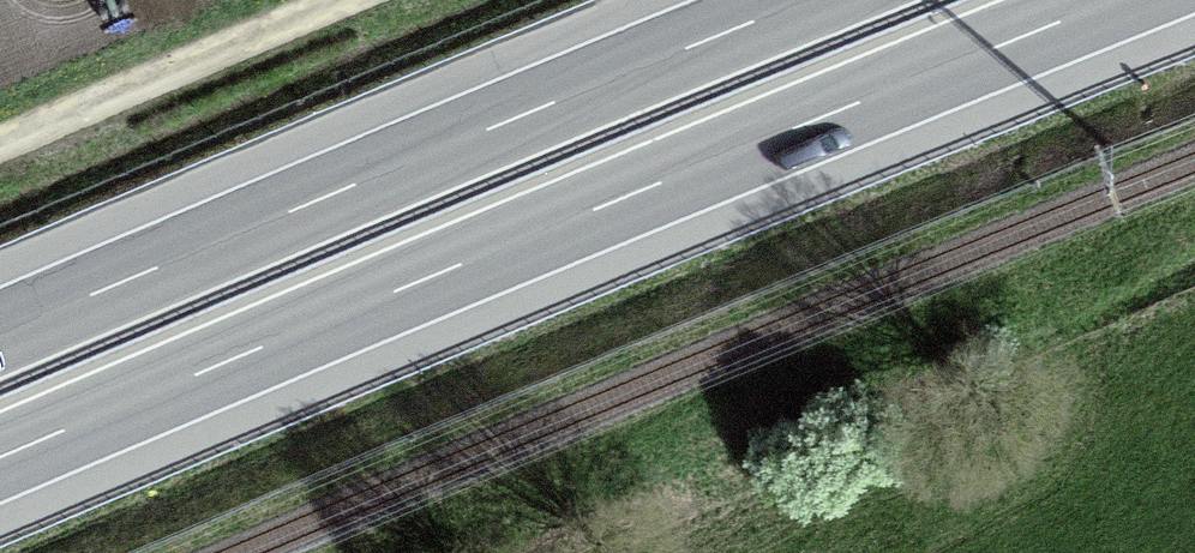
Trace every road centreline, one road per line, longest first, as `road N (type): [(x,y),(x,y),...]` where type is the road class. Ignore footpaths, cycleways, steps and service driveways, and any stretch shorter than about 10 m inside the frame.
road 1 (motorway): [(0,461),(631,194),(1120,0)]
road 2 (motorway): [(814,0),(0,337)]
road 3 (track): [(413,0),(0,167)]

